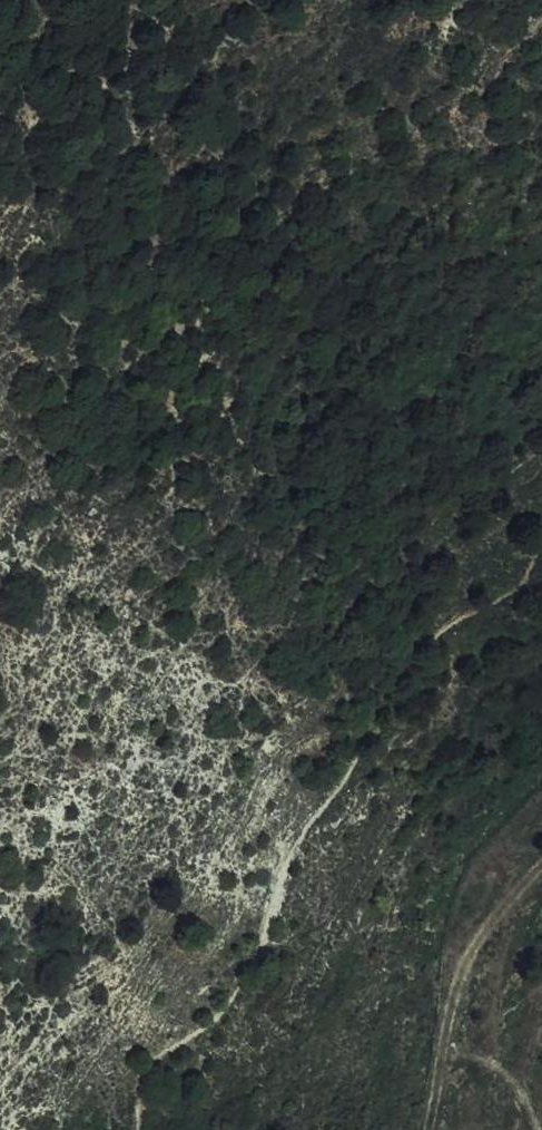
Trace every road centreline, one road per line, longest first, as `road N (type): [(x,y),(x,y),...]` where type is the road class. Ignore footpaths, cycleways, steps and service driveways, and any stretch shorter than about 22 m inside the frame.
road 1 (track): [(427,1129),(480,927),(541,875)]

